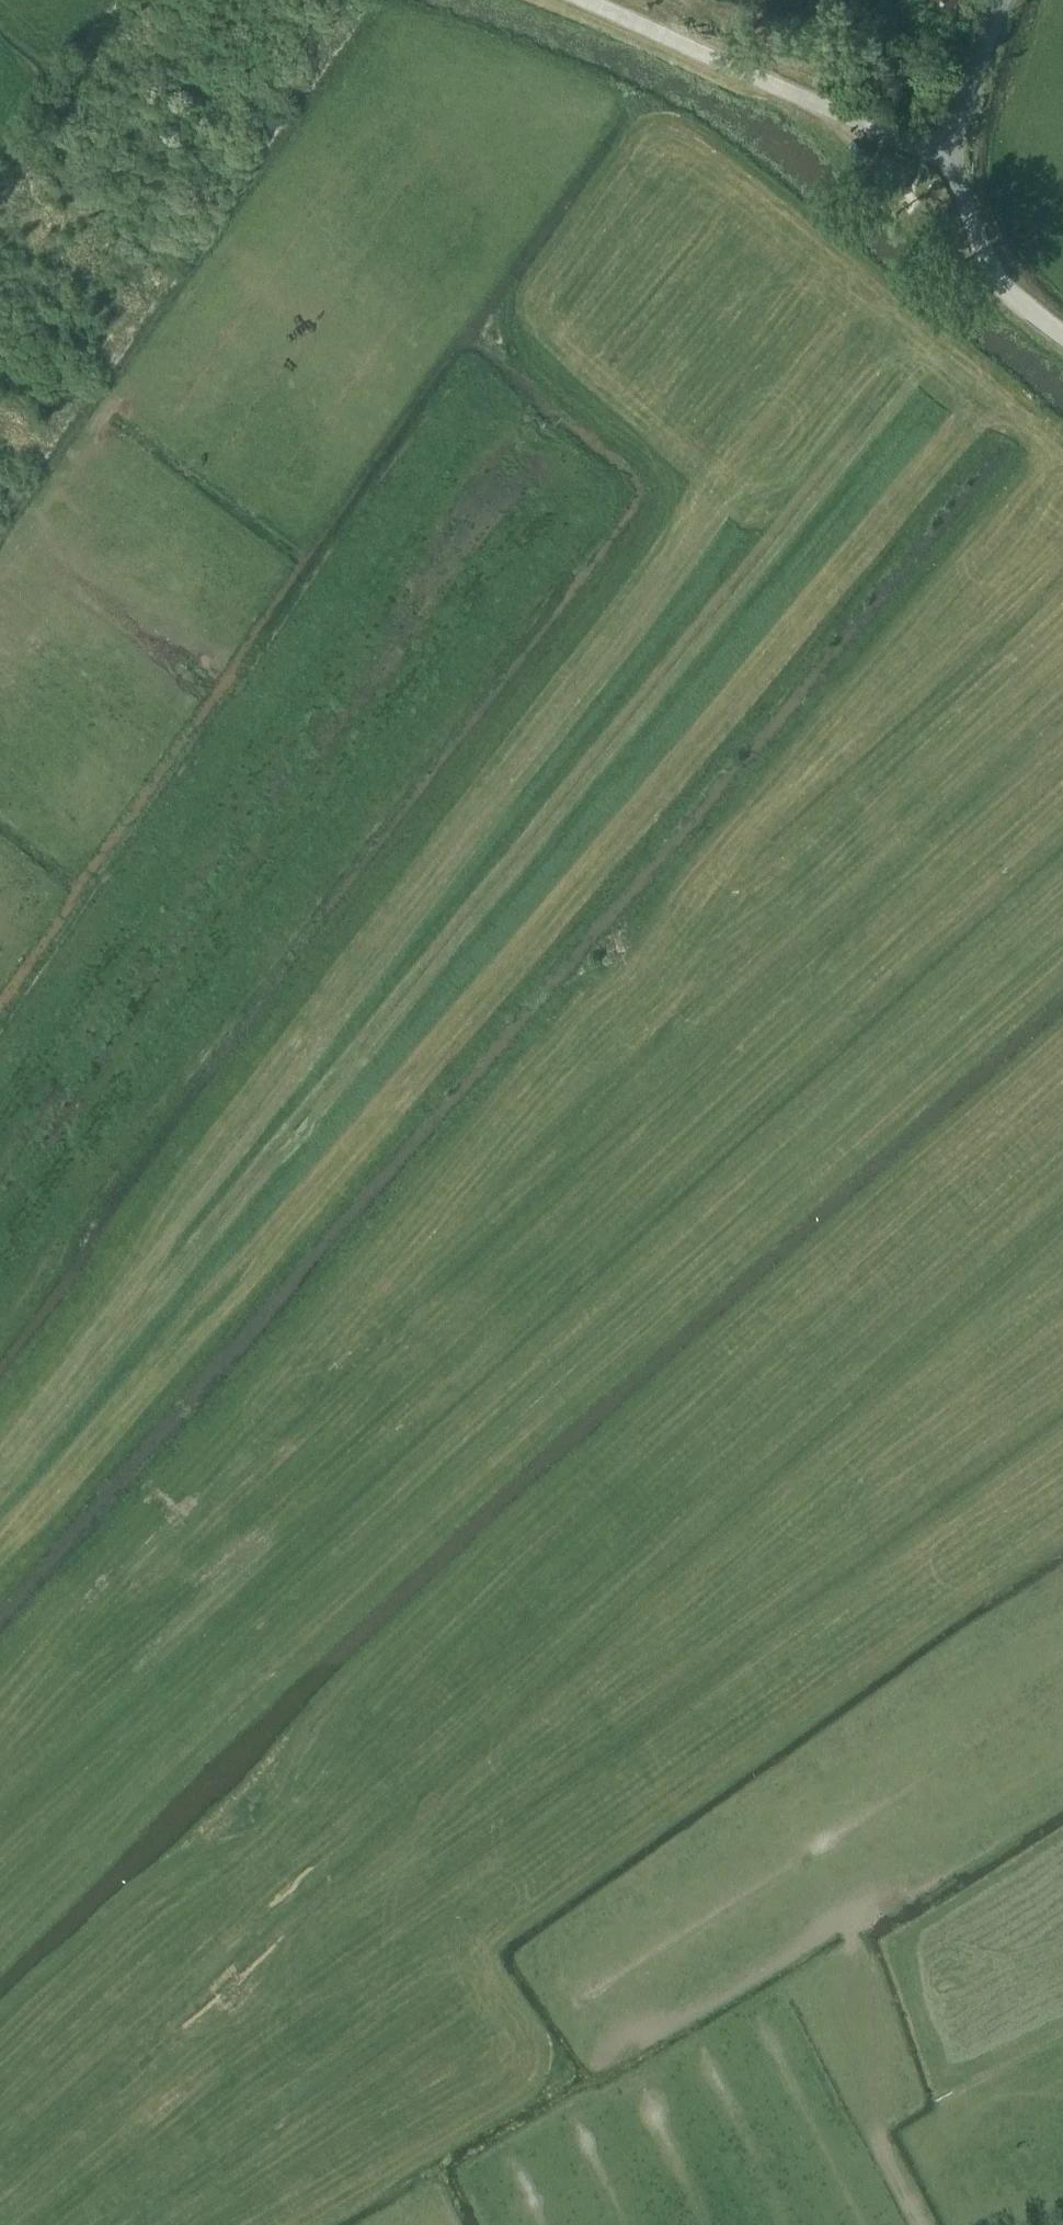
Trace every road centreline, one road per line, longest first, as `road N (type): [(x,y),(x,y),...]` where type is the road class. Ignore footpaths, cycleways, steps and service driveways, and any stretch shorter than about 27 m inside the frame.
road 1 (unclassified): [(594,0),(860,121),(952,148)]
road 2 (tertiary): [(1062,334),(995,271),(952,148)]
road 3 (tertiary): [(952,148),(1001,0)]

